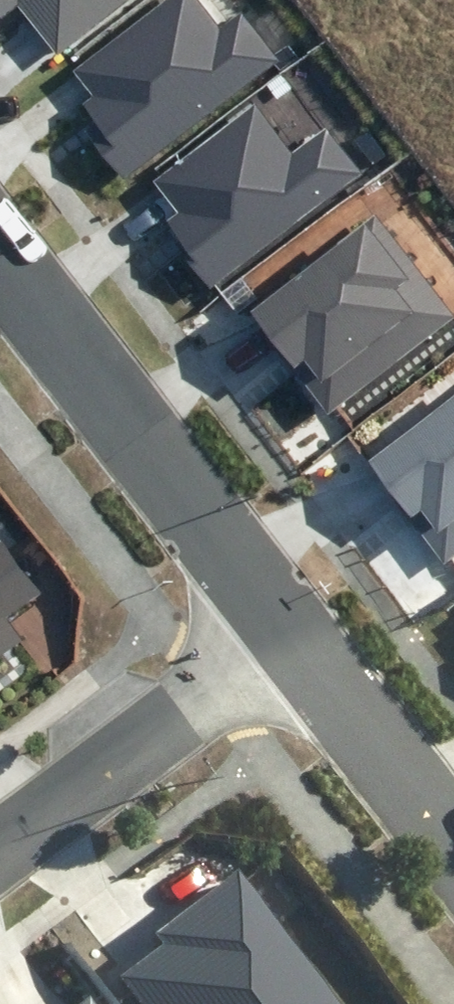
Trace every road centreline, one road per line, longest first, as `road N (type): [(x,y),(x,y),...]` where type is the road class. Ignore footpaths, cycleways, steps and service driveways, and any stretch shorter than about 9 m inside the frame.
road 1 (residential): [(284,629),(0,254)]
road 2 (residential): [(0,842),(284,629)]
road 3 (residential): [(453,854),(284,629)]

